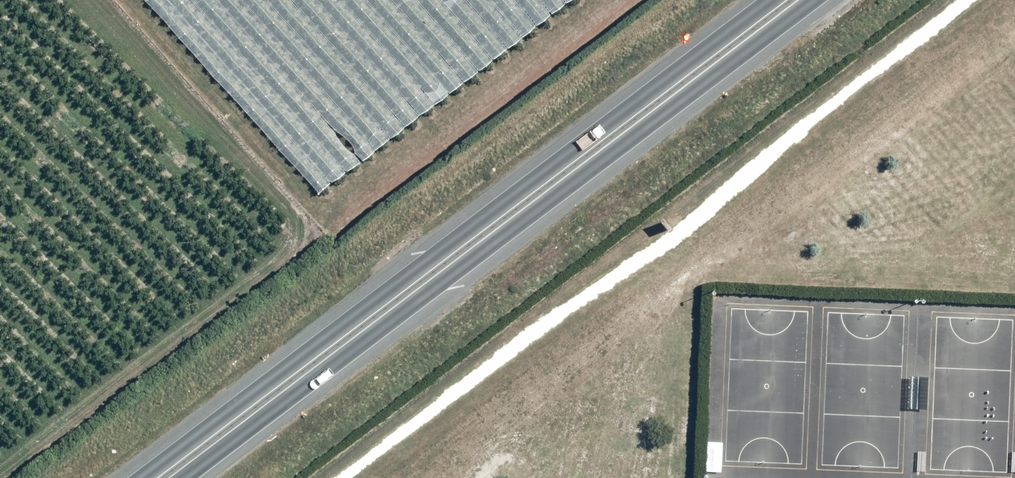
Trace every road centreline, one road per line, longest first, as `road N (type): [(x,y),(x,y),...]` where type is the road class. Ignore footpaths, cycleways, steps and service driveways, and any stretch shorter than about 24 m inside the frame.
road 1 (trunk): [(815,0),(184,477)]
road 2 (trunk): [(142,477),(771,0)]

